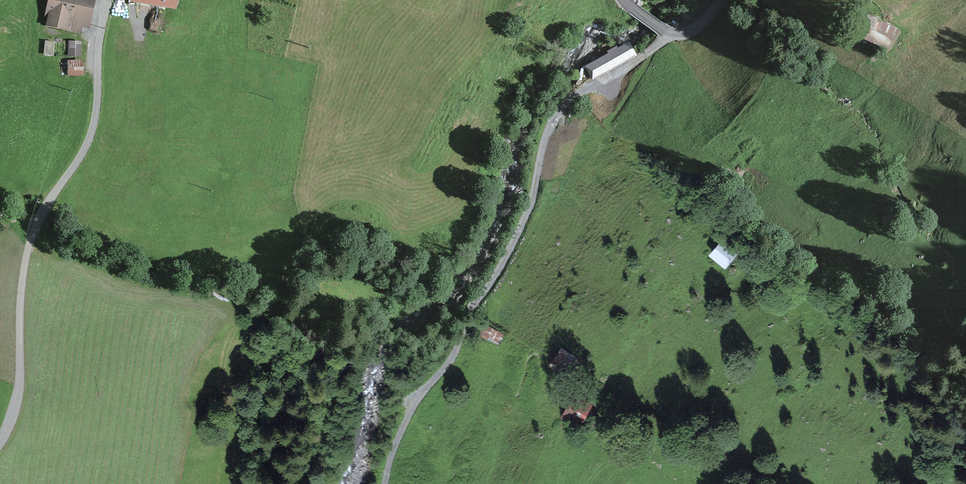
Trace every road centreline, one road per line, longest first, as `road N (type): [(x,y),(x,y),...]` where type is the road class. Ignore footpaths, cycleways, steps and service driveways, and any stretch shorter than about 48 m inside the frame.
road 1 (track): [(669,33),(552,120),(526,216),(469,314),(456,353),(414,403),(384,483)]
road 2 (unclassified): [(108,0),(92,130),(43,209)]
road 3 (unclassified): [(37,224),(22,282),(19,400),(0,441)]
road 4 (tertiary): [(719,0),(701,24),(678,34),(624,0)]

